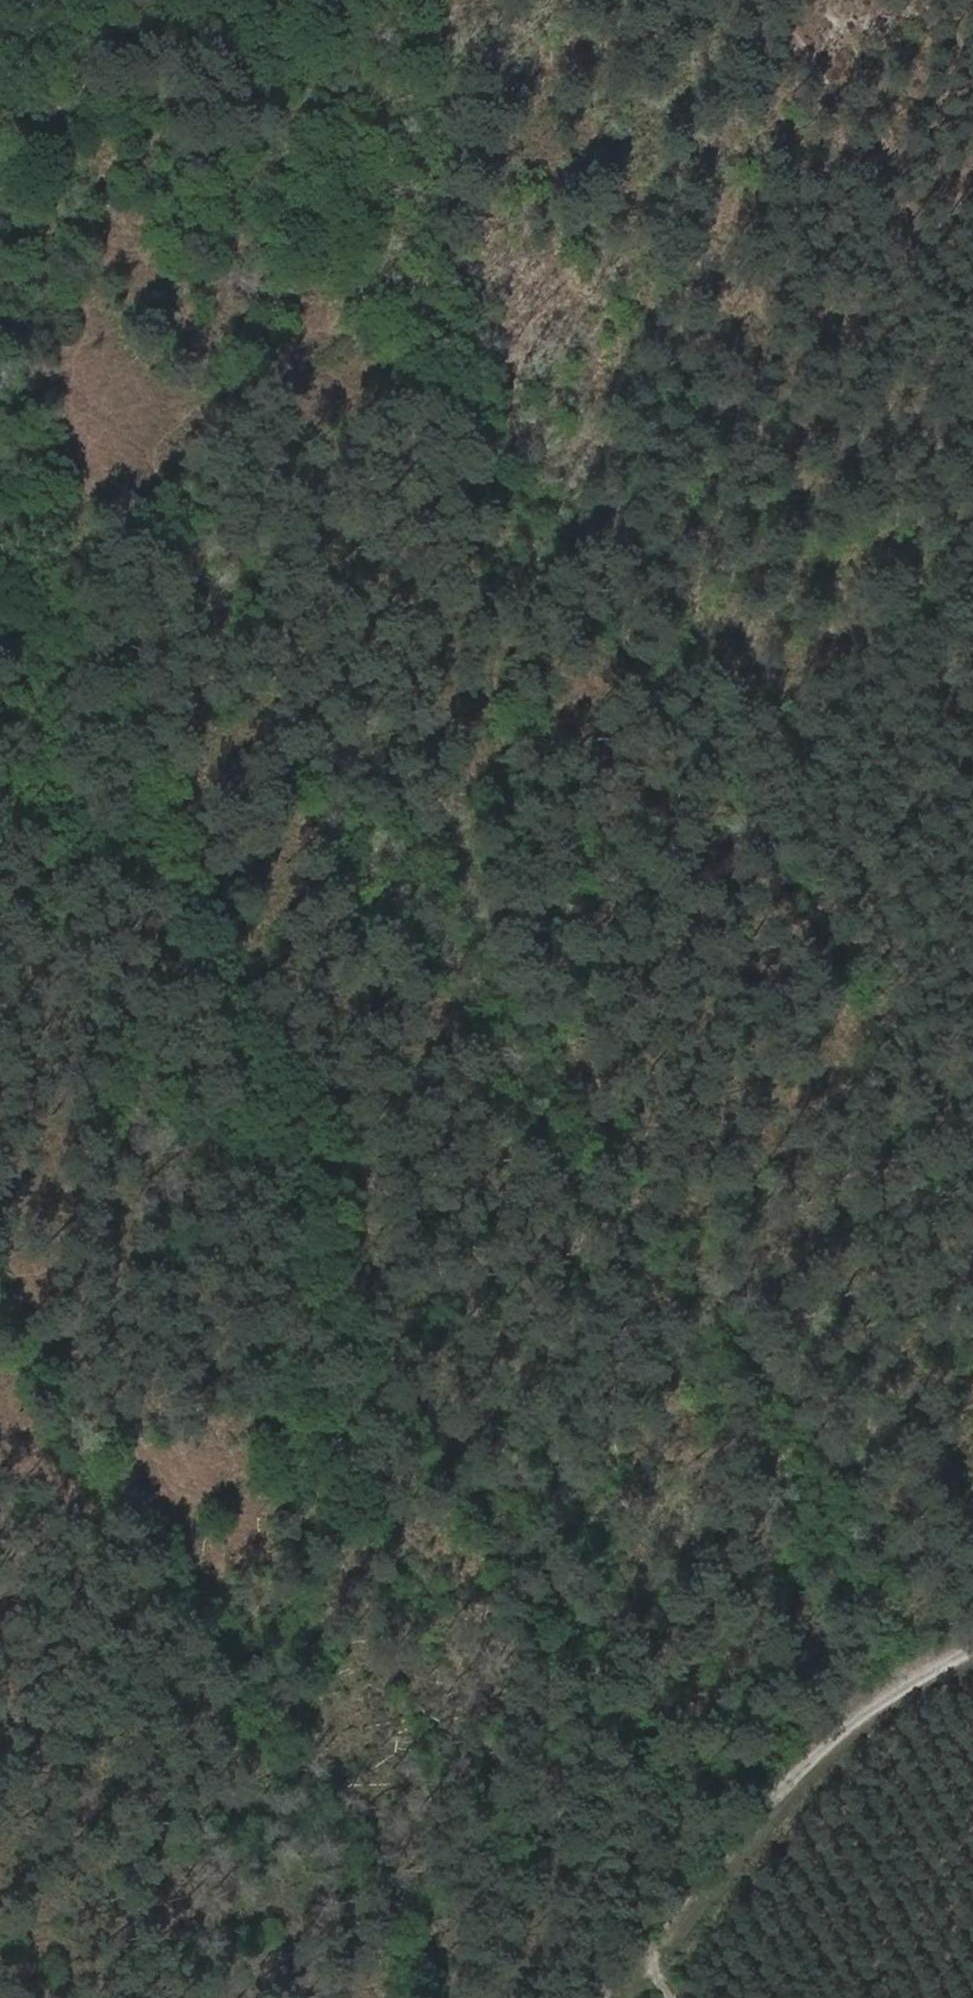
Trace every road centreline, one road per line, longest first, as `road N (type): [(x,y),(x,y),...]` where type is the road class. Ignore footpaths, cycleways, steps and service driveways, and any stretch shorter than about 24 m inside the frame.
road 1 (track): [(972,1646),(914,1674),(834,1733),(613,1997)]
road 2 (track): [(758,0),(793,62),(811,125),(862,167),(972,323)]

